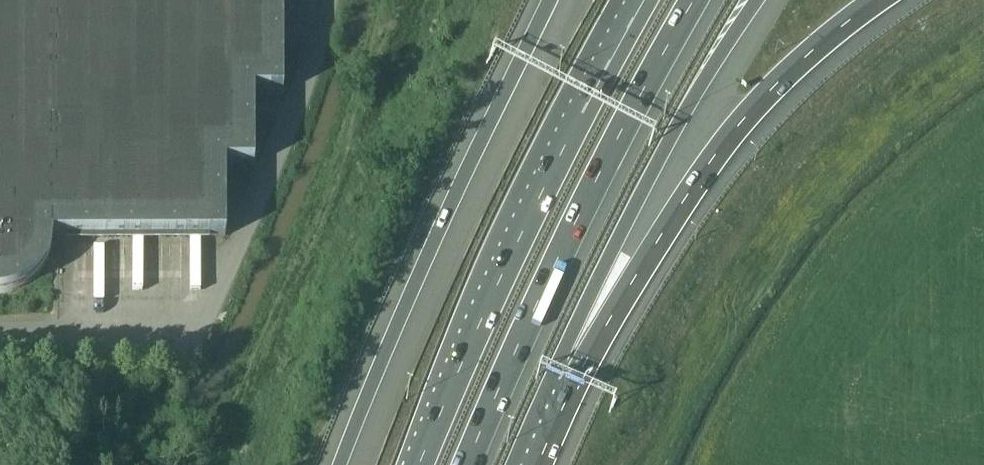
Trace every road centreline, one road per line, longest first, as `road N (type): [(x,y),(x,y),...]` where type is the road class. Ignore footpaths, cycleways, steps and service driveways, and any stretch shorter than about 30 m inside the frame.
road 1 (motorway): [(466,464),(577,220),(694,0)]
road 2 (motorway): [(644,0),(537,201),(420,464)]
road 3 (motorway): [(549,0),(339,464)]
road 4 (motorway): [(559,379),(745,116),(792,67),(879,0)]
road 5 (motorway): [(559,379),(623,231),(757,0)]

